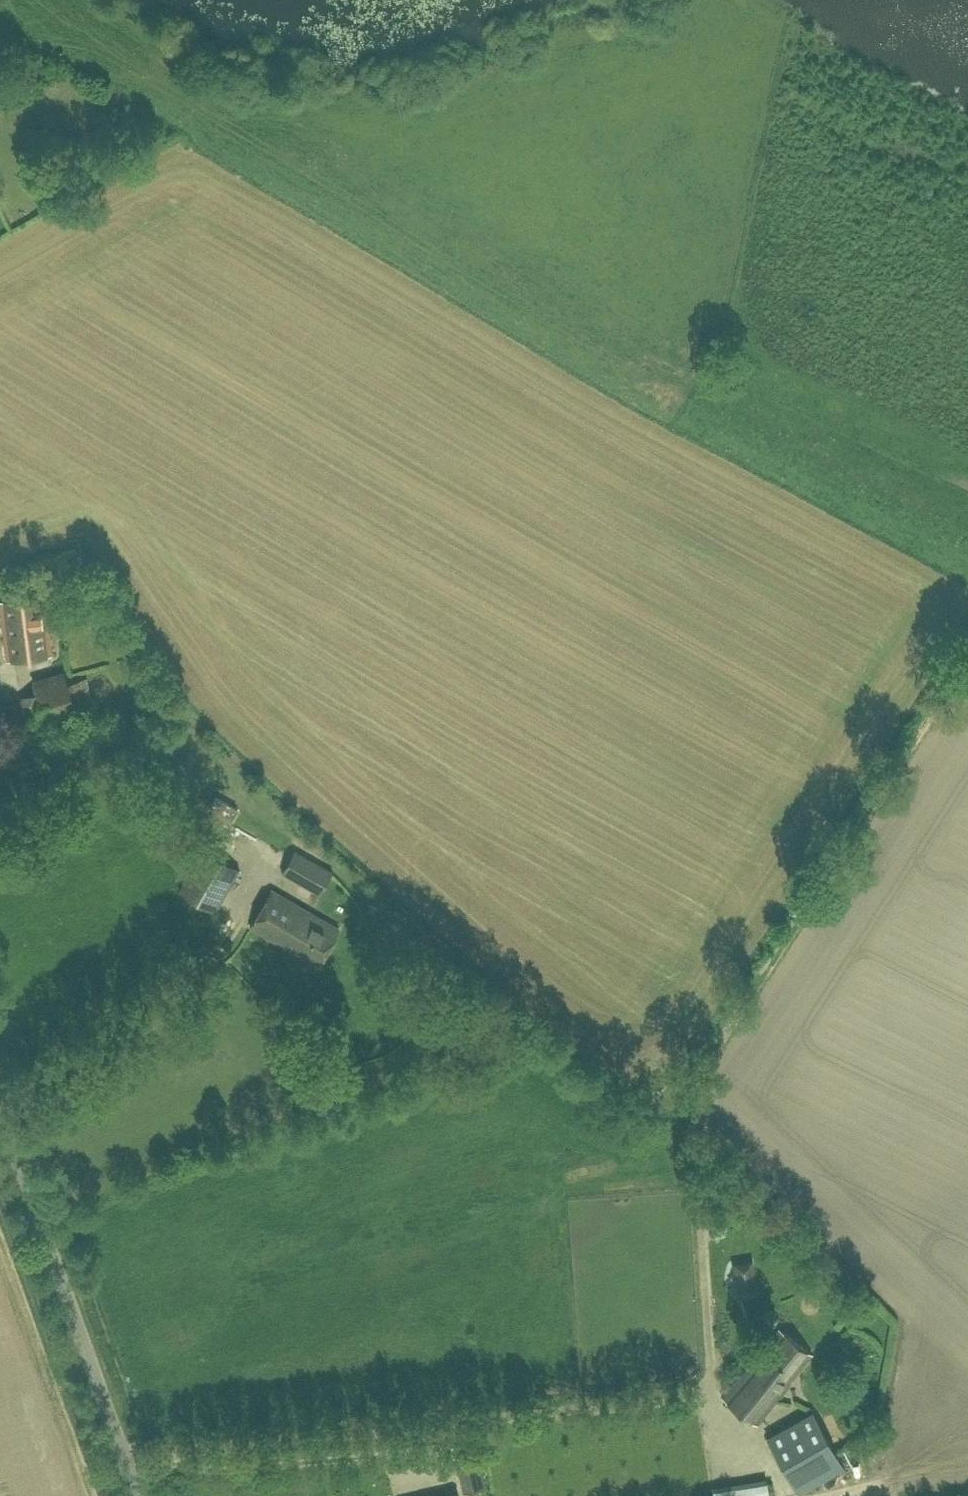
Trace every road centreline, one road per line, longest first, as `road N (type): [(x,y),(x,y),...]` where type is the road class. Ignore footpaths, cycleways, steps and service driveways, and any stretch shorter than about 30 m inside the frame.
road 1 (unclassified): [(139,1495),(0,1103)]

